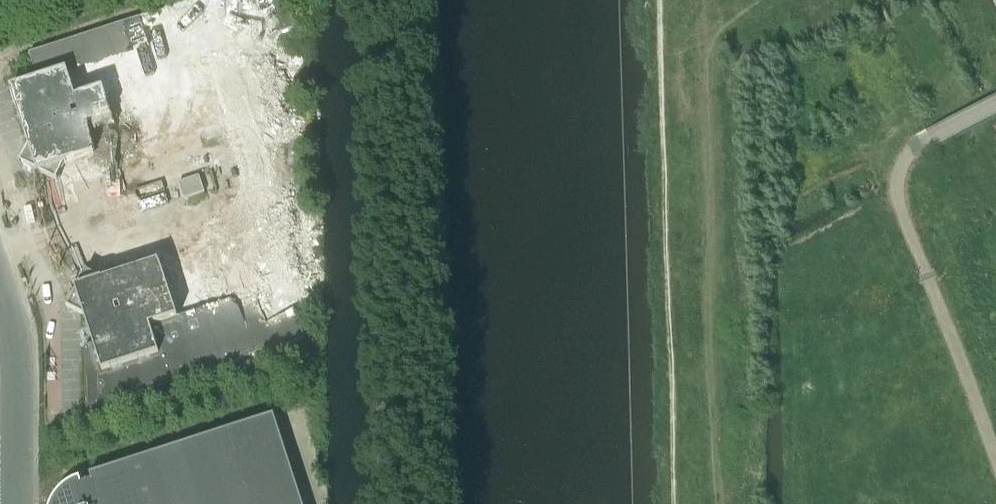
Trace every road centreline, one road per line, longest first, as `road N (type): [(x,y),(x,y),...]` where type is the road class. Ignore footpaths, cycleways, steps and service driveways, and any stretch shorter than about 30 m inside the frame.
road 1 (unclassified): [(13,466),(18,335),(0,280)]

